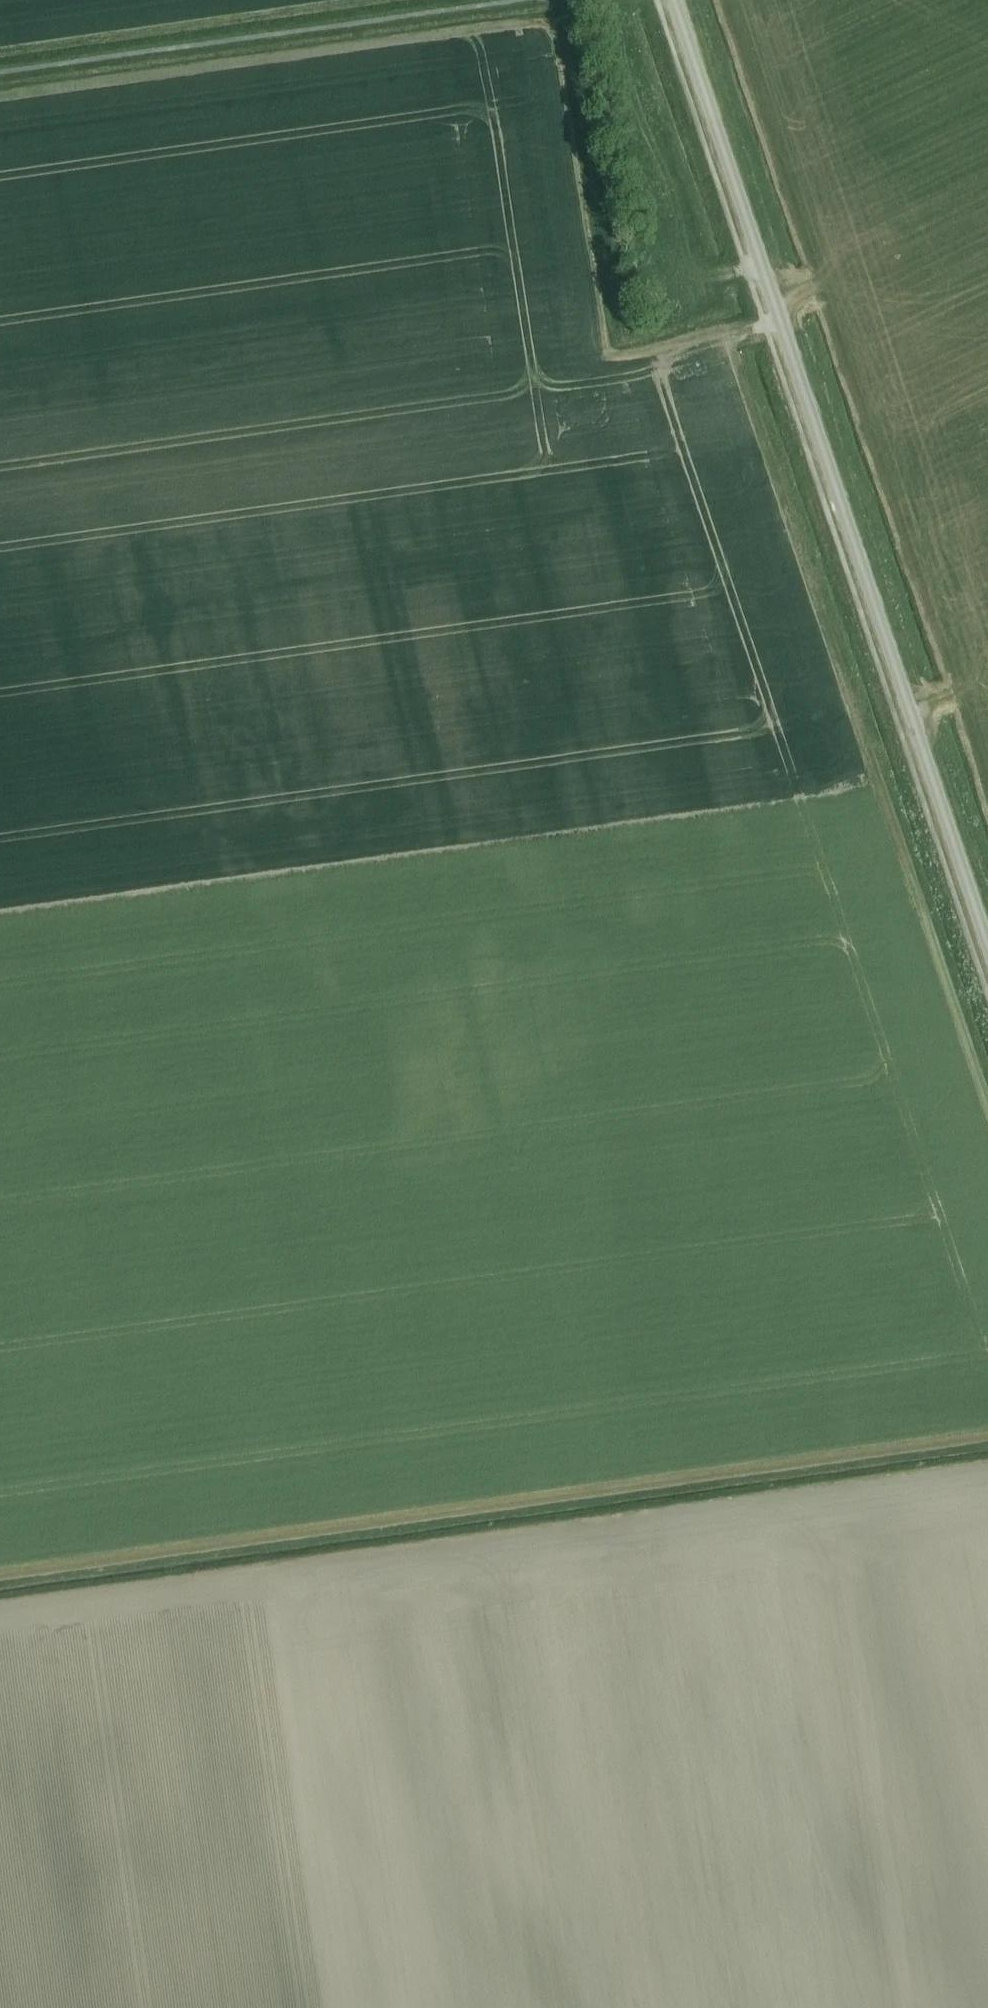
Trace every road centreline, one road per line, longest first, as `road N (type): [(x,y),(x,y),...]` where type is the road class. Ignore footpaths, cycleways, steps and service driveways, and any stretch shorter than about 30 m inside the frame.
road 1 (unclassified): [(674,0),(987,945)]

